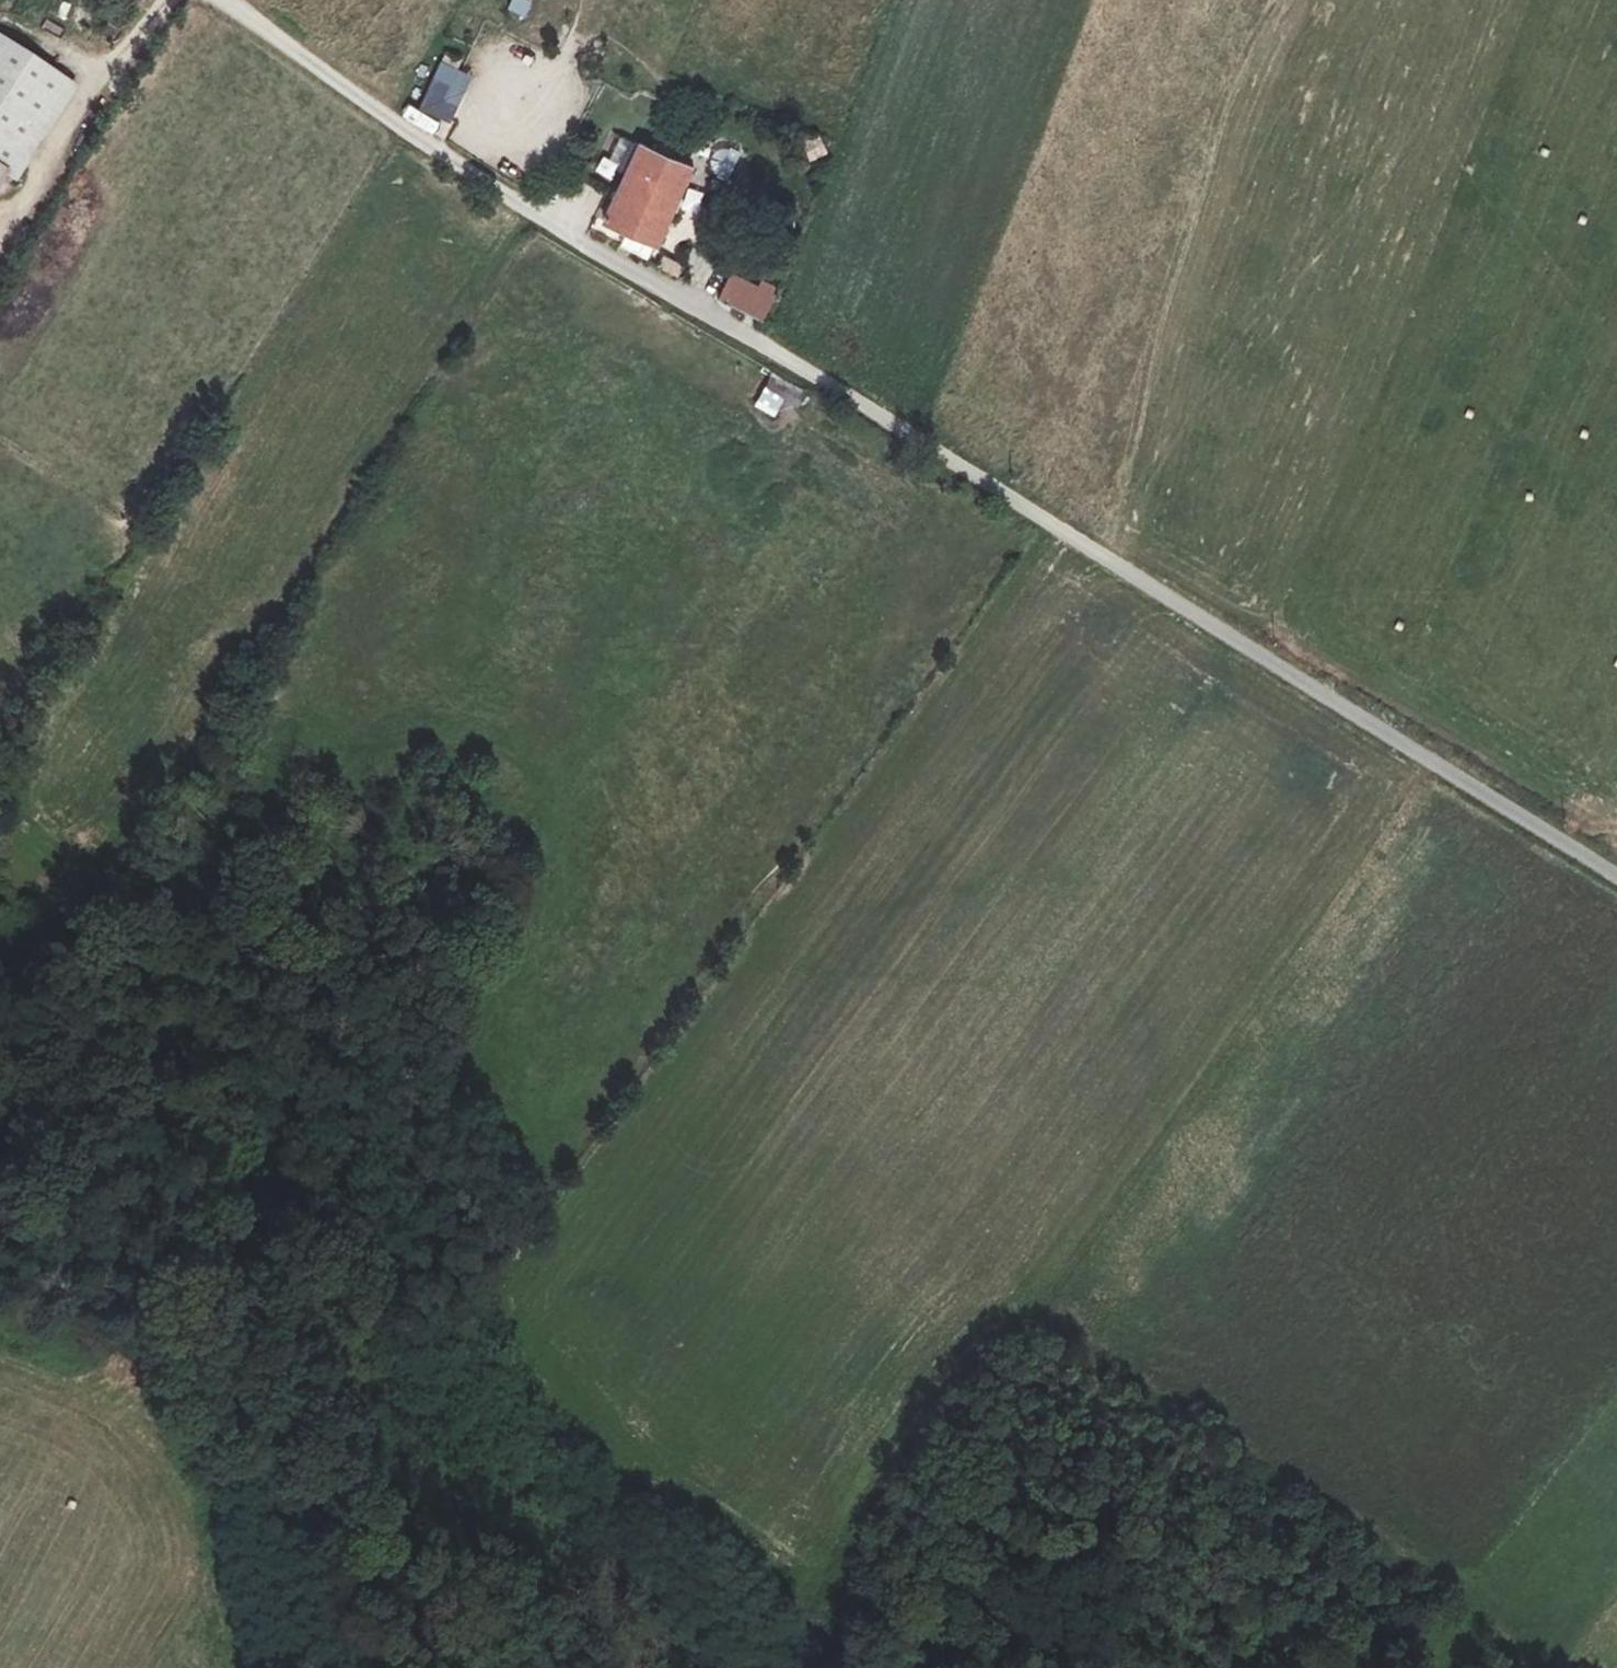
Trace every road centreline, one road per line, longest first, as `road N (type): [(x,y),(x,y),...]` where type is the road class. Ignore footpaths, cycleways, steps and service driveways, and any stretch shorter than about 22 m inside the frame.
road 1 (unclassified): [(1616,881),(705,310),(460,167)]
road 2 (track): [(222,0),(460,167)]

